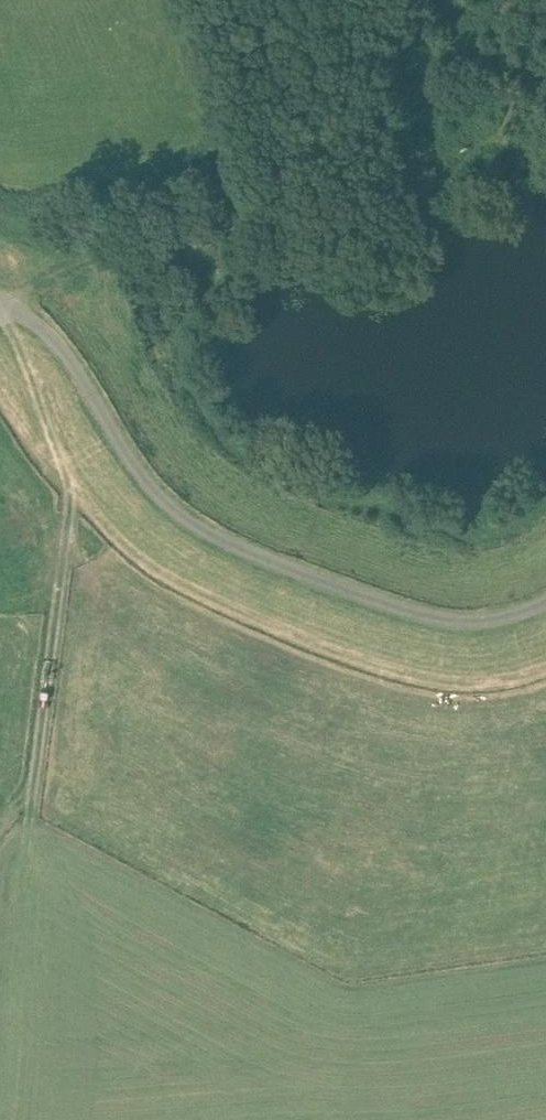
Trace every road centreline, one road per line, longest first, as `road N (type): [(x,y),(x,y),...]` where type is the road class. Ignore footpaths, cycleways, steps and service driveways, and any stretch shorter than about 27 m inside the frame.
road 1 (unclassified): [(0,303),(49,335),(152,491),(199,529),(413,614),(487,620),(545,603)]

